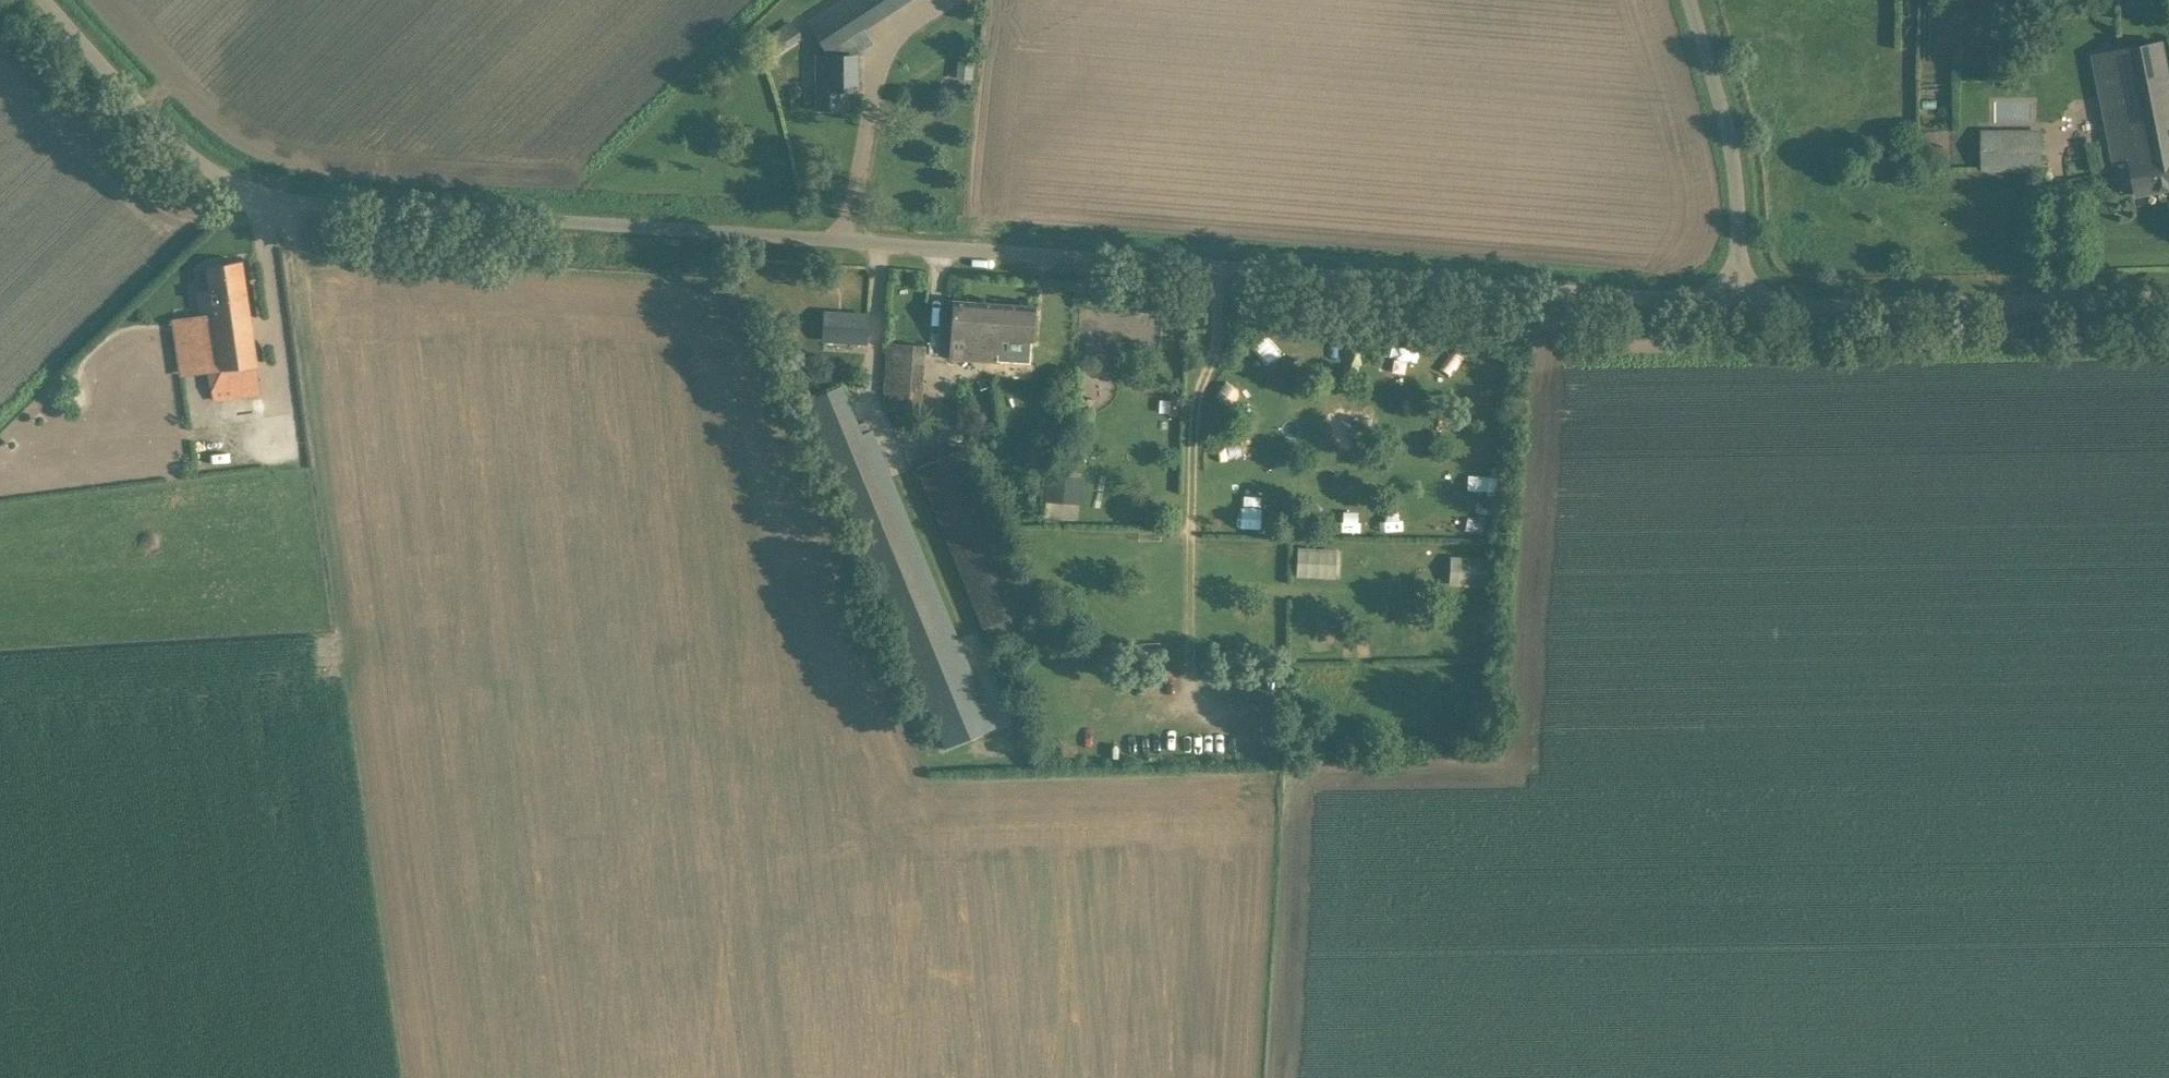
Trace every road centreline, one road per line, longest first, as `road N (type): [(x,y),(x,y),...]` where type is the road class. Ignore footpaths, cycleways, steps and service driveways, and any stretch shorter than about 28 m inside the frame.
road 1 (unclassified): [(1740,303),(331,222),(277,203),(225,170),(57,0)]
road 2 (unclassified): [(2168,299),(1740,303)]
road 3 (unclassified): [(1740,303),(1736,156),(1689,0)]

